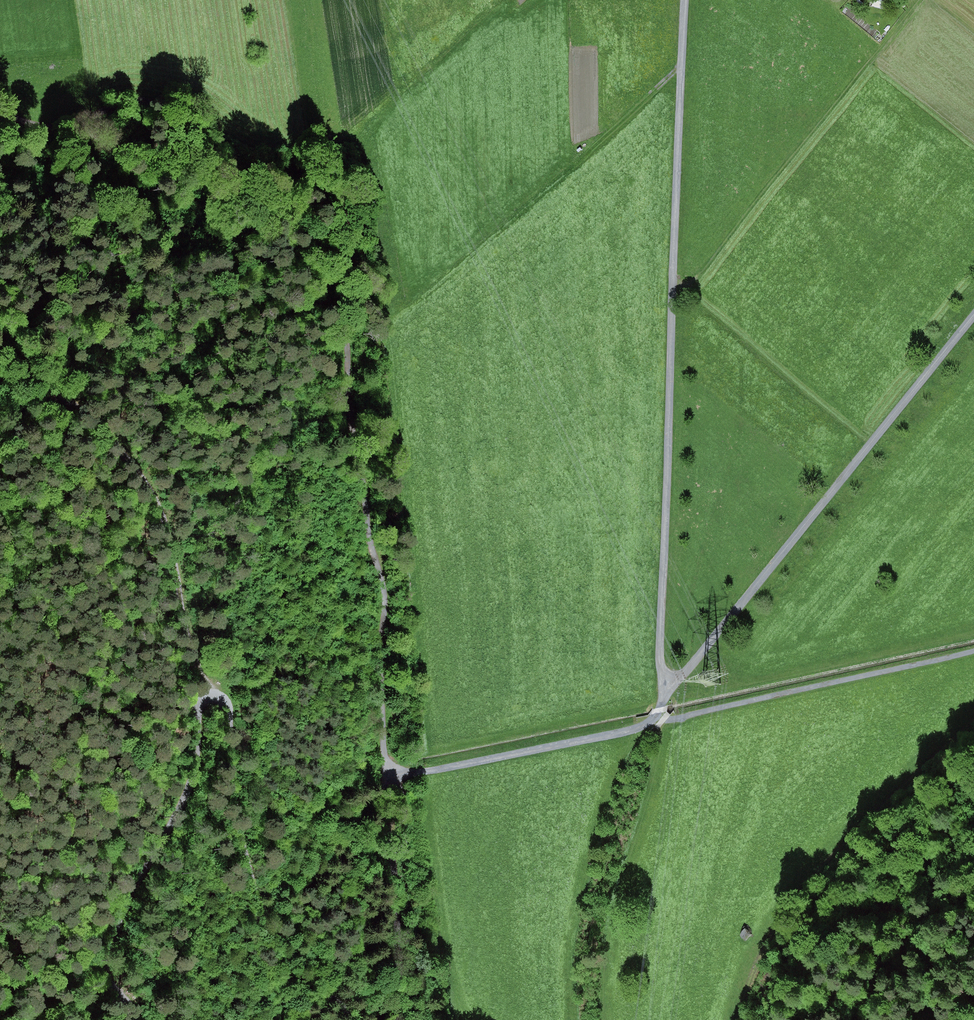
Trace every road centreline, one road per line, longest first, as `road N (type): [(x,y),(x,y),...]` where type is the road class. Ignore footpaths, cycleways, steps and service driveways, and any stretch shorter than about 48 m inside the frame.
road 1 (track): [(0,108),(46,126),(142,99),(180,122),(221,168),(251,176),(320,170),(338,191),(348,231),(348,405),(385,595),(384,774)]
road 2 (track): [(684,0),(660,652),(667,687)]
road 3 (track): [(656,717),(667,687),(973,315)]
road 4 (track): [(210,694),(186,627),(168,530),(142,475),(67,402),(0,413)]
road 5 (track): [(973,722),(798,898),(757,963),(738,1019)]
road 6 (track): [(672,282),(701,271),(921,0)]
road 7 (track): [(354,1019),(260,914),(235,811),(226,702),(210,694)]
road 8 (track): [(210,694),(197,707),(197,755),(184,800),(137,881),(106,959),(107,979),(131,1002),(134,1019)]
road 9 (track): [(682,65),(417,301)]
road 10 (track): [(656,717),(673,720),(973,651)]
road 11 (track): [(384,774),(631,730),(656,717)]
road 12 (track): [(384,774),(409,1019)]
road 13 (track): [(288,0),(310,168)]

